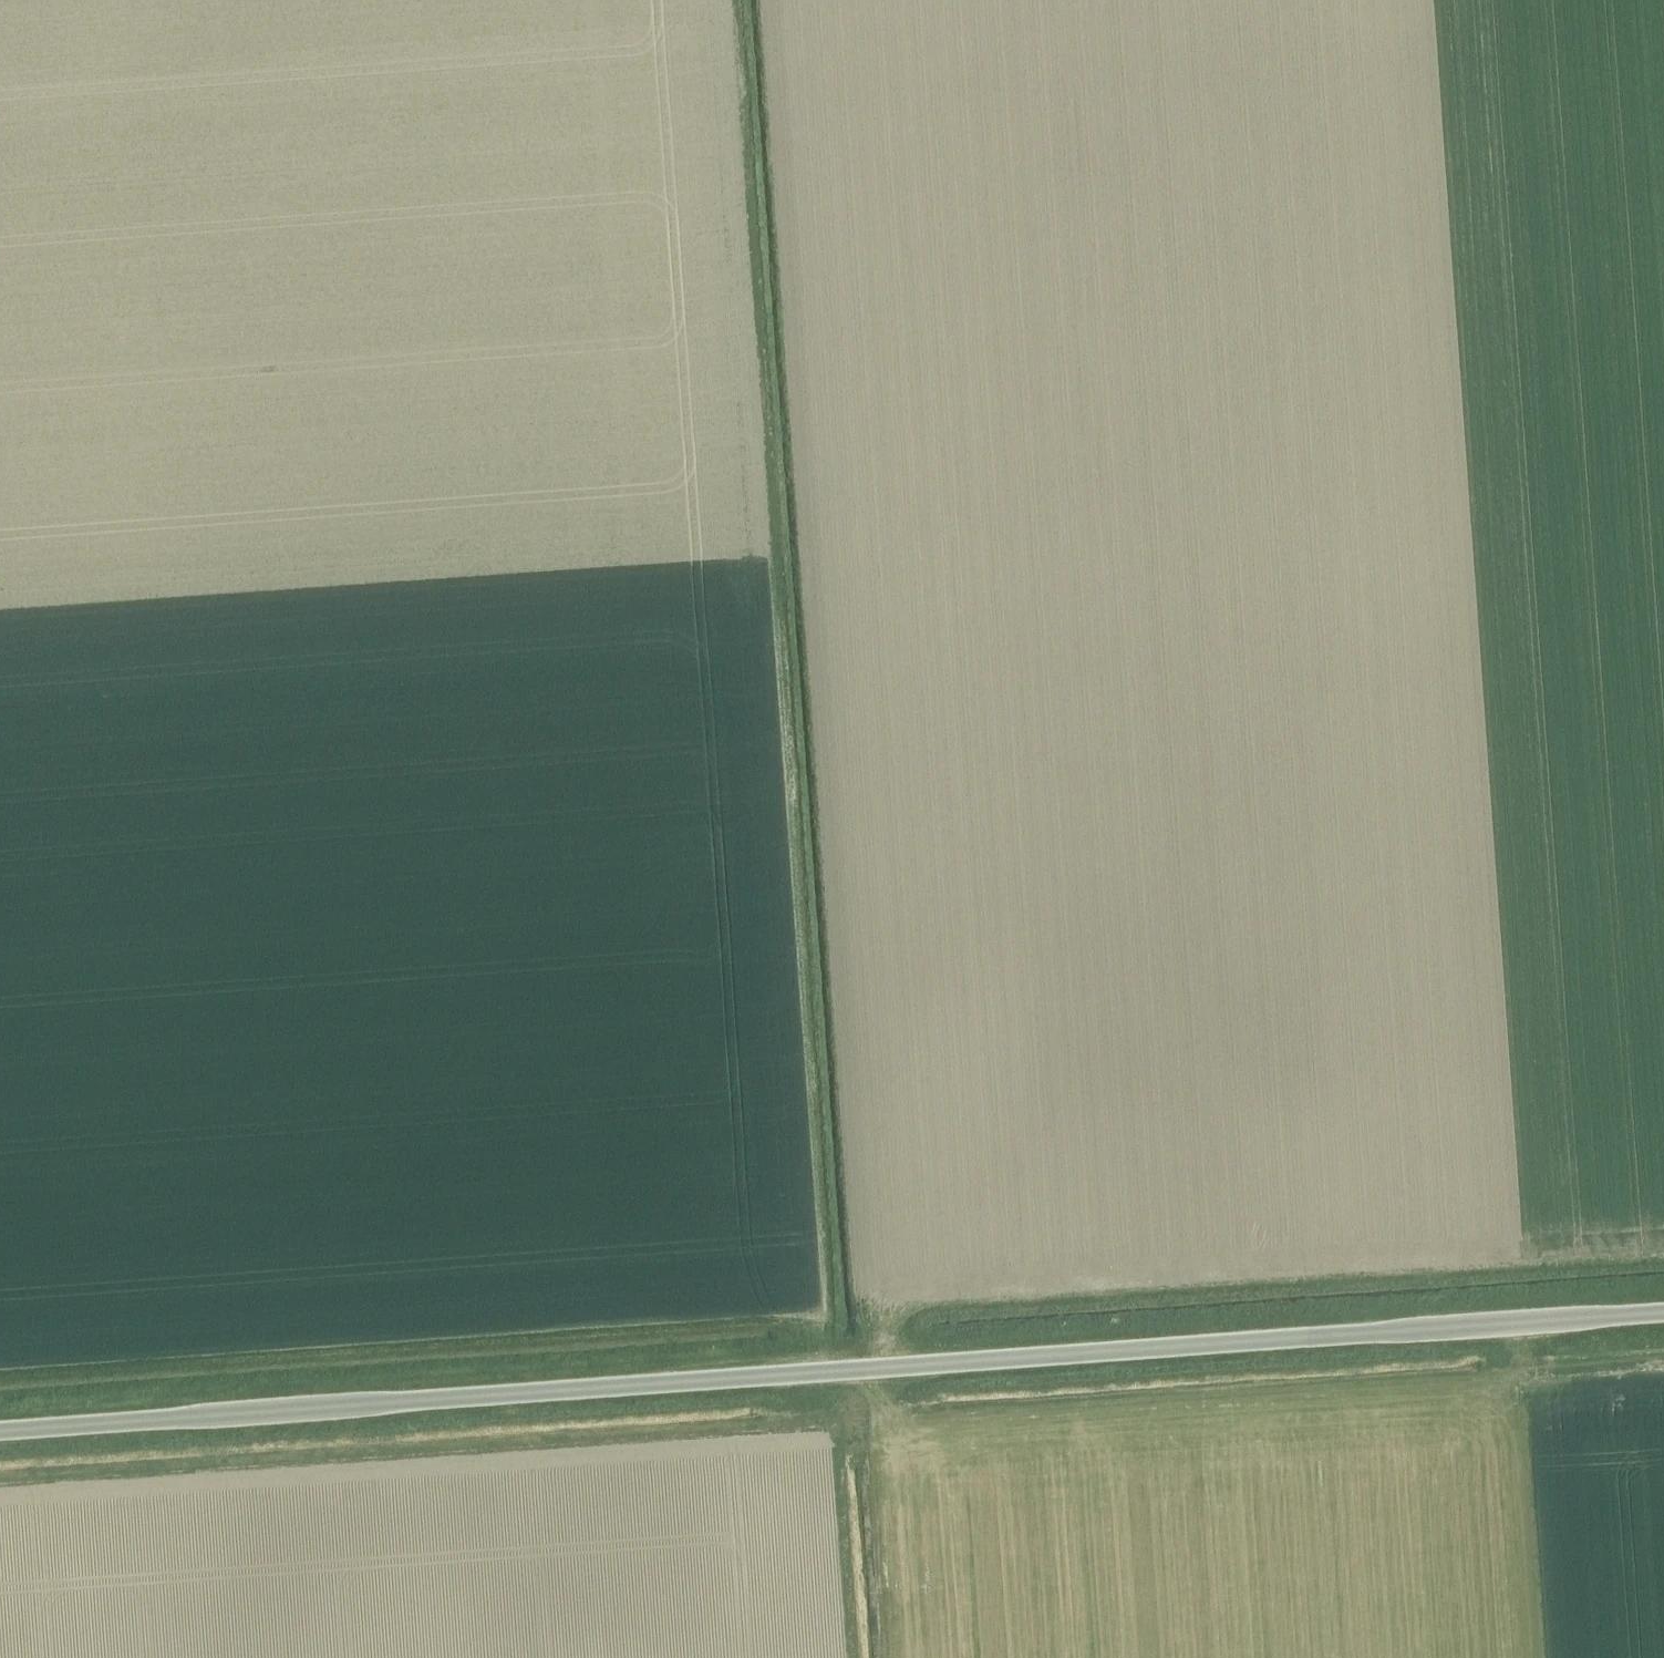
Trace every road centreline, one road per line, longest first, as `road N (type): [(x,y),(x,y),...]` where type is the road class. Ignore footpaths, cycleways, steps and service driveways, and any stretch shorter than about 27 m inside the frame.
road 1 (unclassified): [(0,1437),(1663,1323)]

